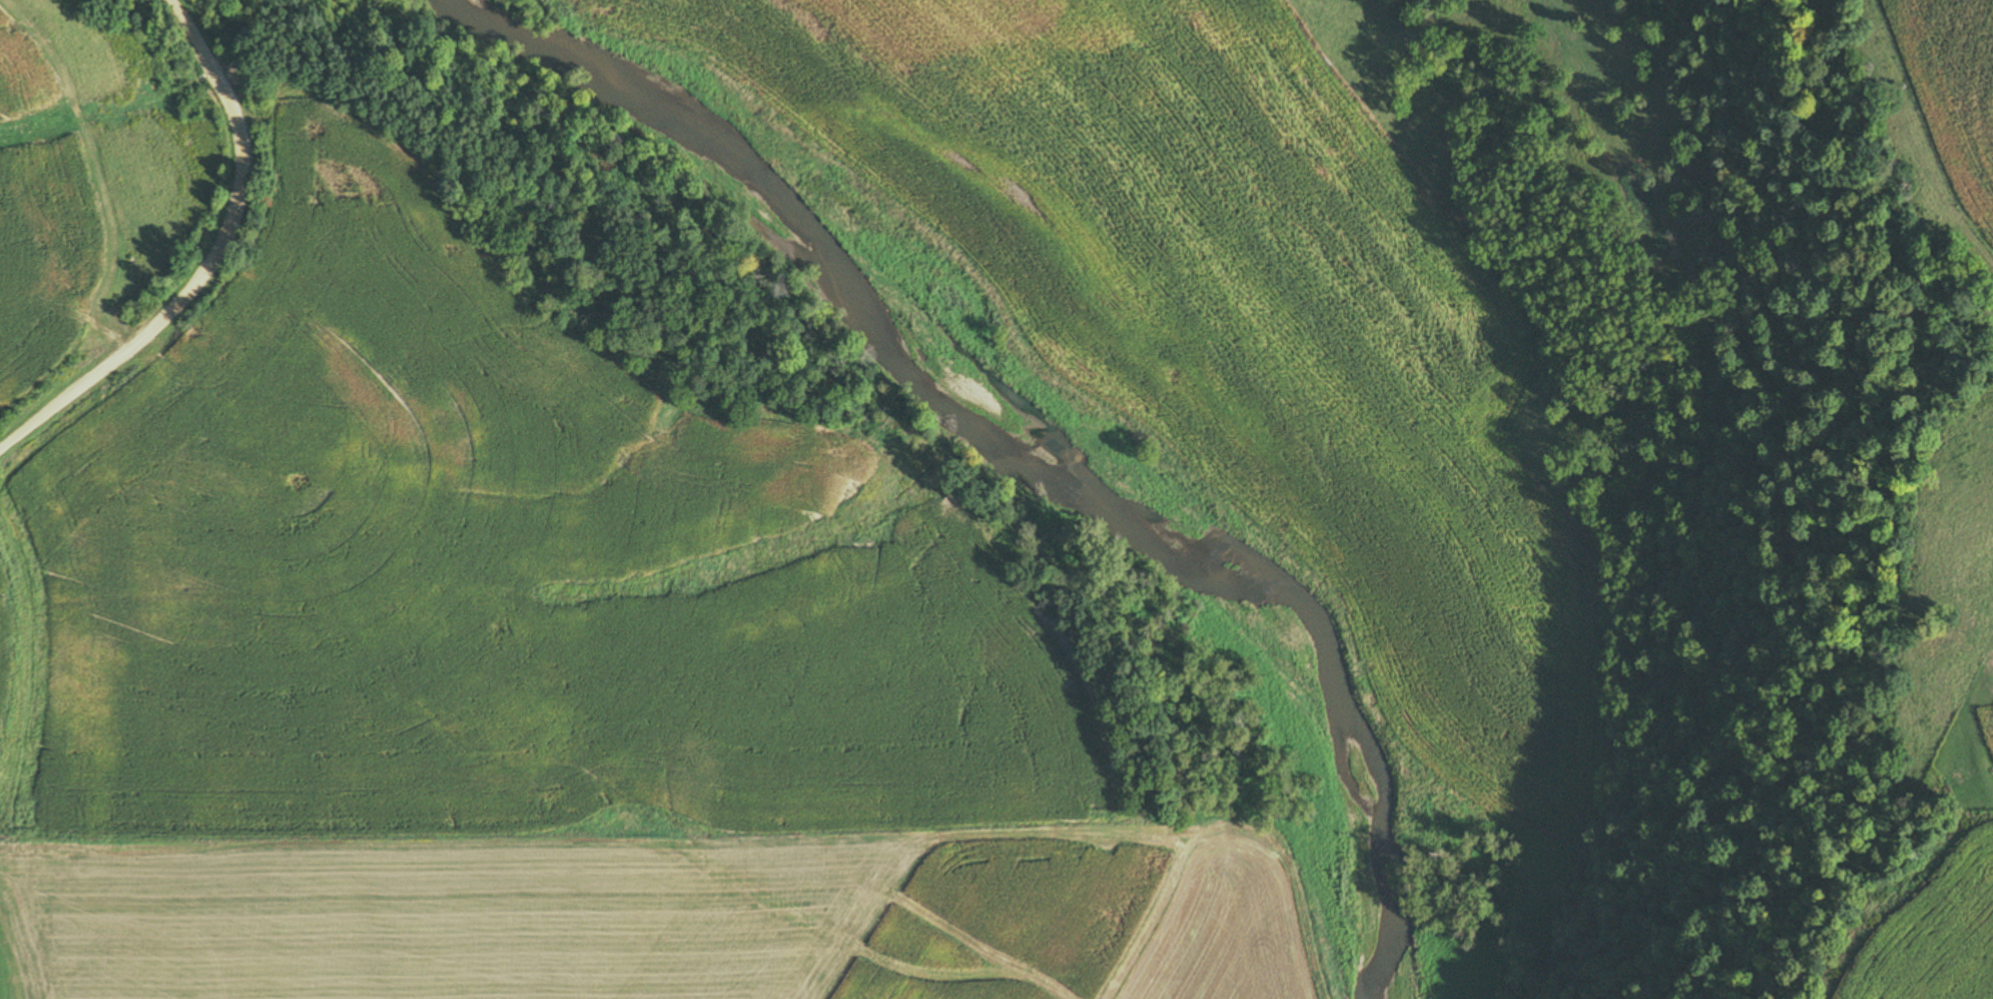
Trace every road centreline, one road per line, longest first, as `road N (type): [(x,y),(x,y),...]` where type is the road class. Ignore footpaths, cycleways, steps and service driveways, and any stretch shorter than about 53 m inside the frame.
road 1 (residential): [(0,449),(198,284),(230,226),(243,175),(229,107),(160,0)]

